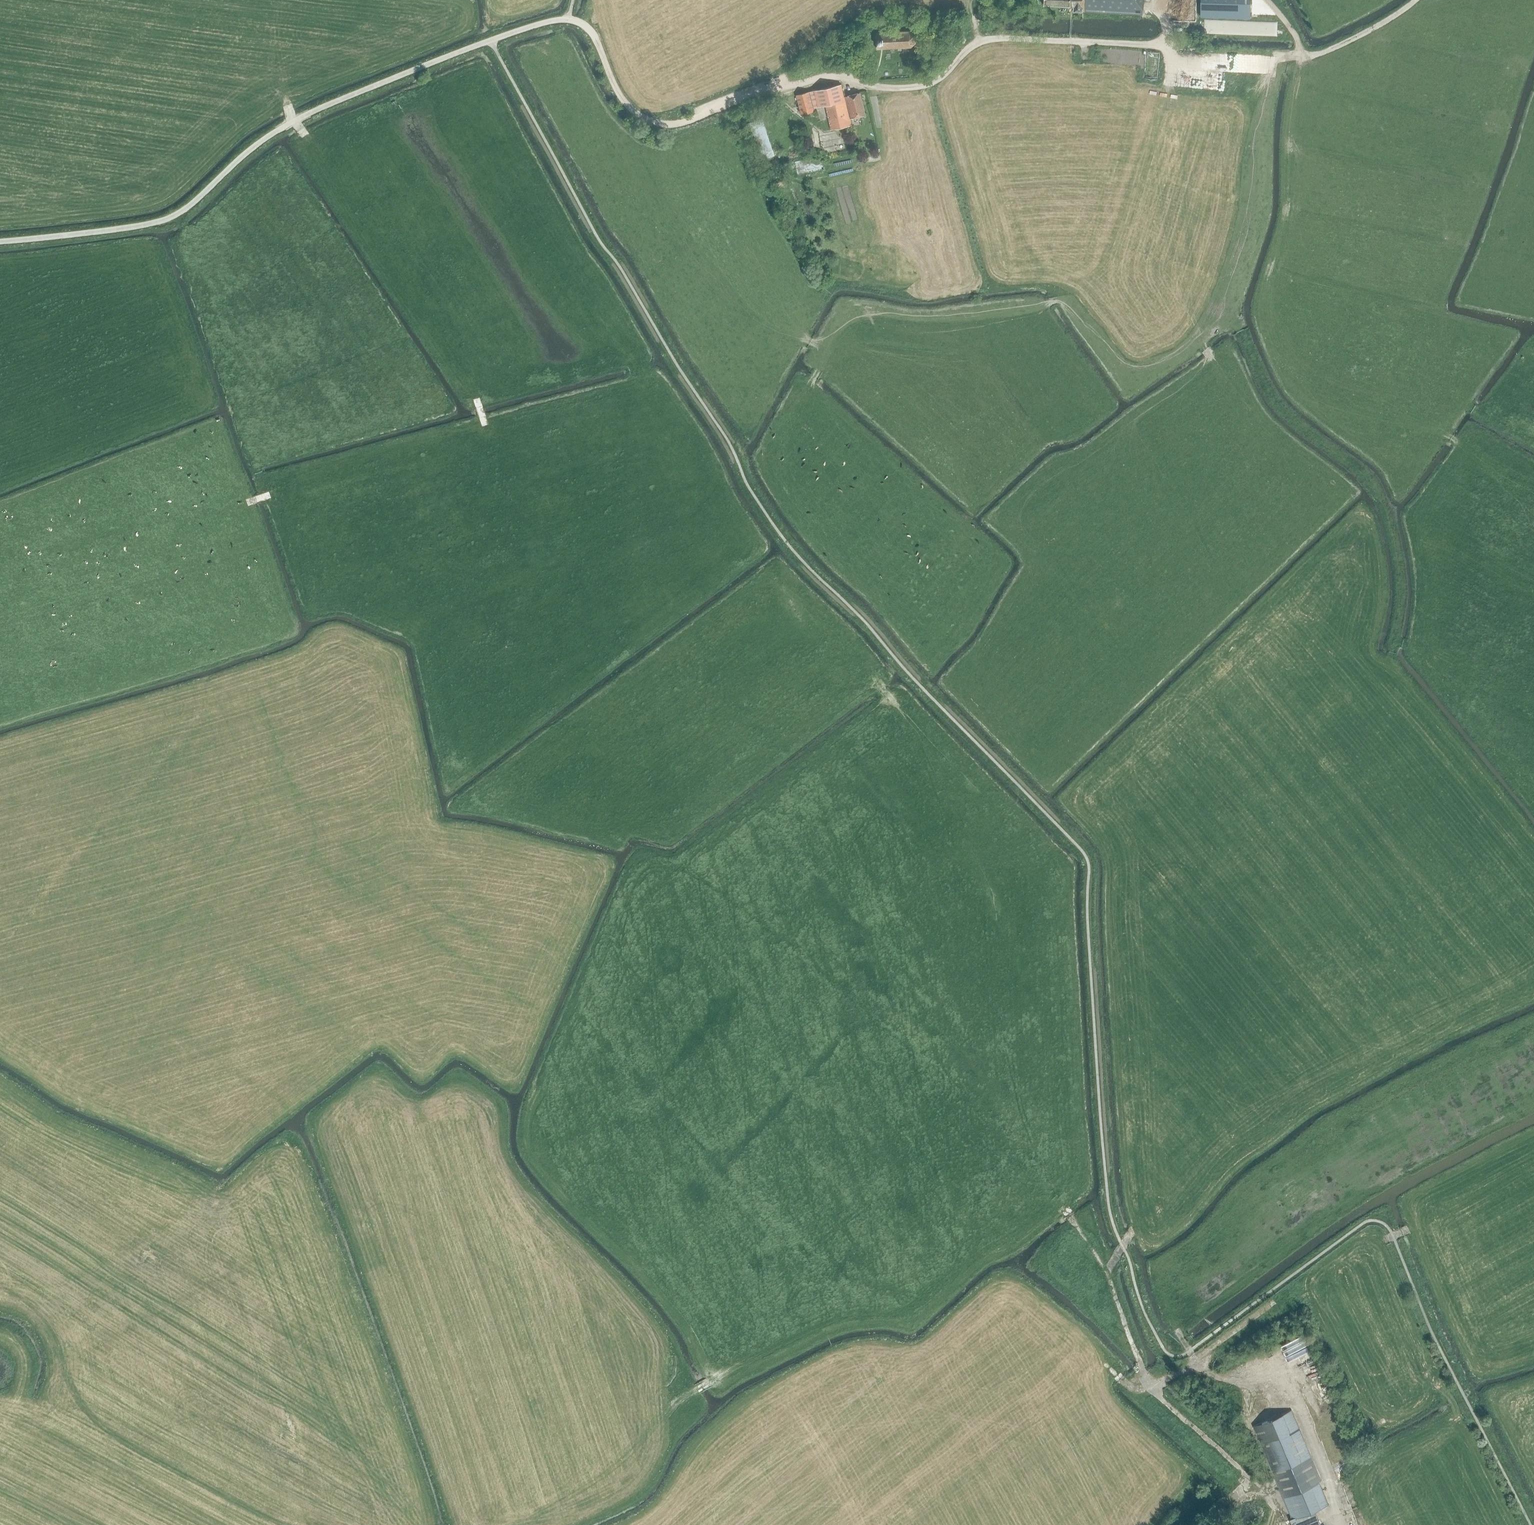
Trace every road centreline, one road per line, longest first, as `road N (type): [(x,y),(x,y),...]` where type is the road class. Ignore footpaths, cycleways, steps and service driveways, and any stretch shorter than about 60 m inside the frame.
road 1 (unclassified): [(596,43),(575,21),(535,25),(293,120),(165,219),(0,240)]
road 2 (track): [(1165,48),(998,39),(976,44),(931,83),(872,88),(828,76),(665,125),(629,109),(596,43)]

